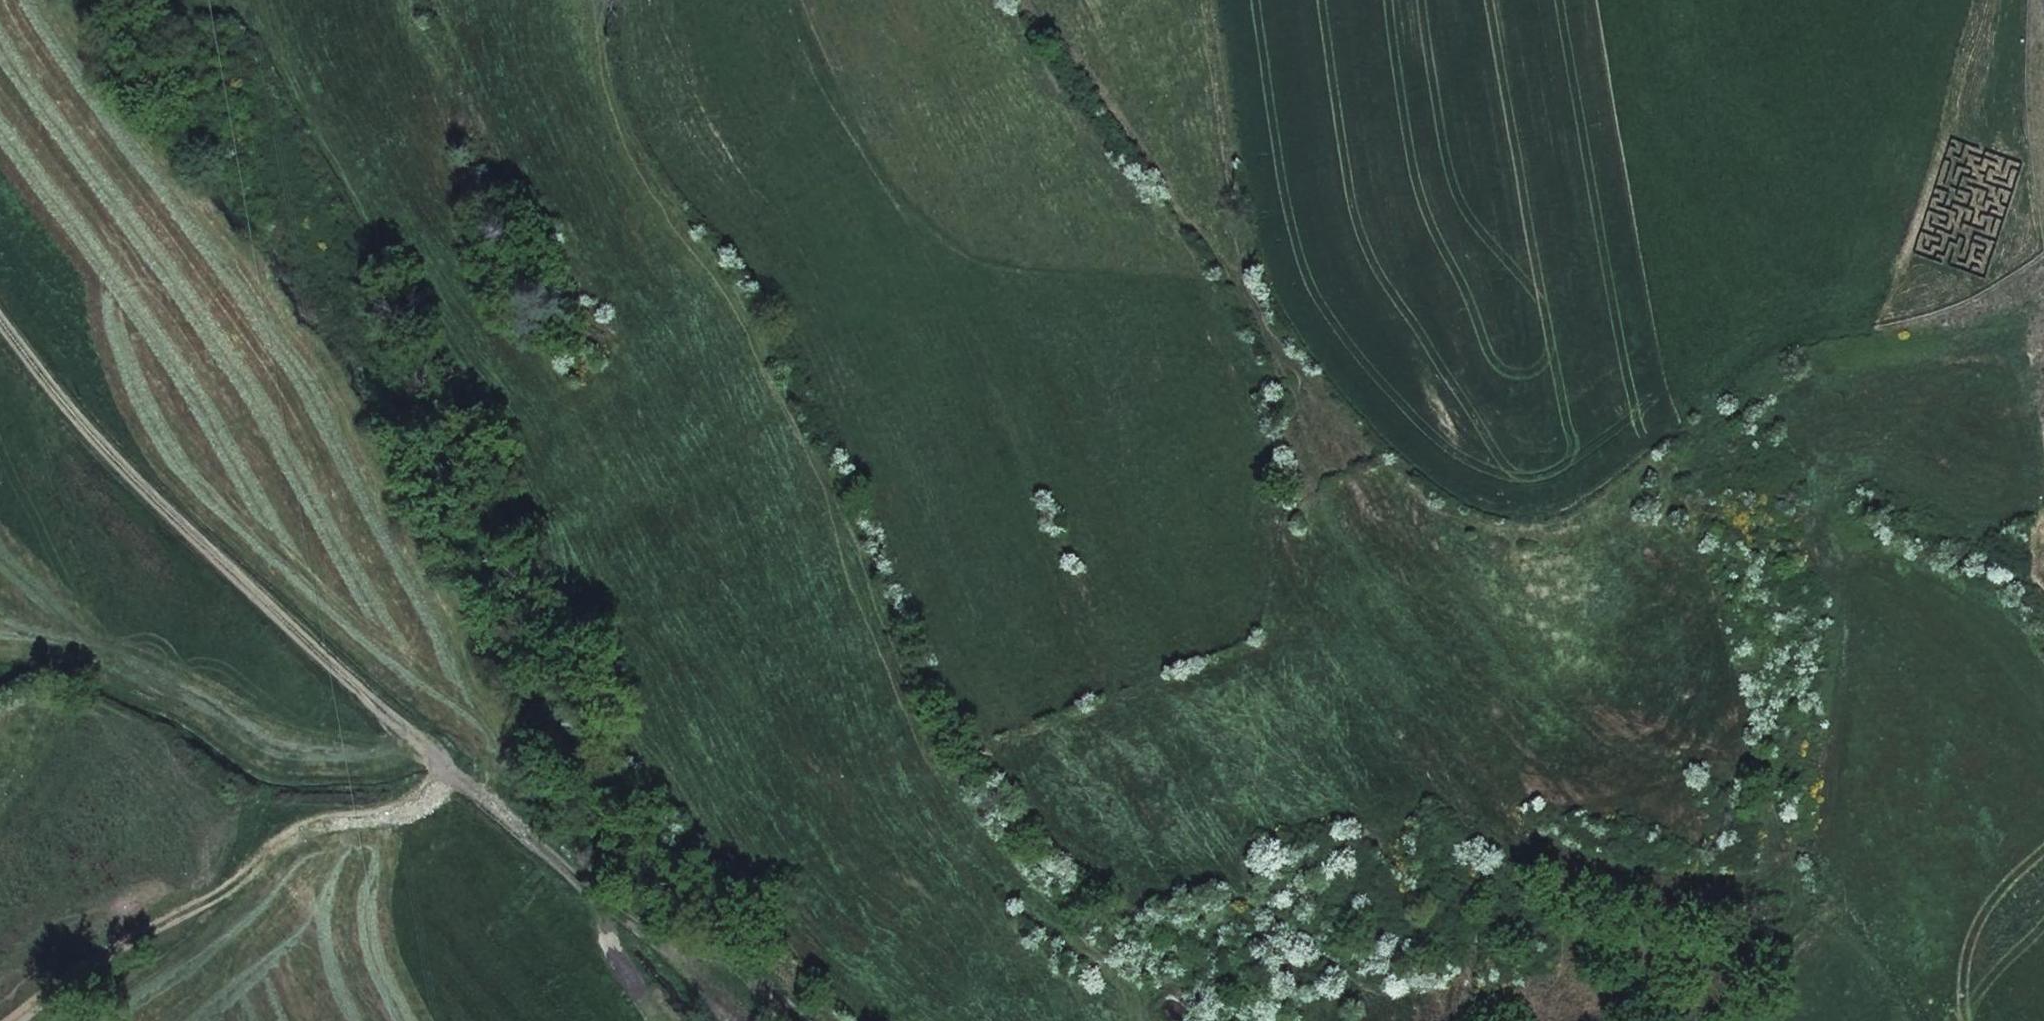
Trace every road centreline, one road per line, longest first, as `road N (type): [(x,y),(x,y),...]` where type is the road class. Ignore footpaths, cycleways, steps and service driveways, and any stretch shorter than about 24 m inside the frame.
road 1 (track): [(0,310),(97,443),(391,716),(499,808),(563,846)]
road 2 (track): [(447,763),(433,798),(284,840),(235,885),(97,963),(24,1020)]
road 3 (track): [(602,872),(699,939),(854,1020)]

